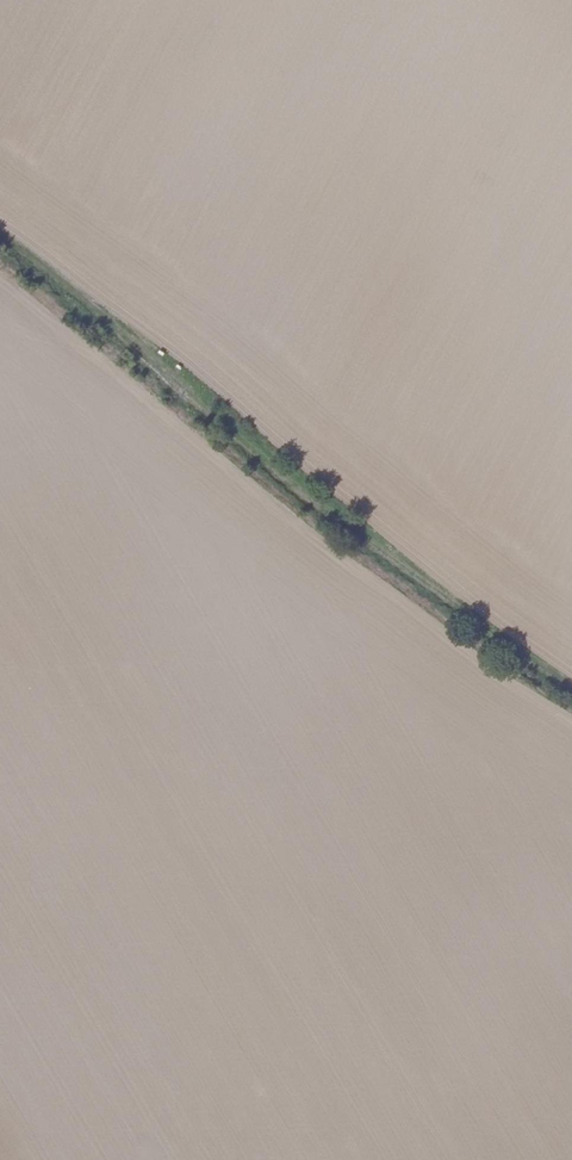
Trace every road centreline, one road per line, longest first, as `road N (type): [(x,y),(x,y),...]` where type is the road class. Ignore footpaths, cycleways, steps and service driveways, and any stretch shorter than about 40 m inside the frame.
road 1 (track): [(571,675),(0,235)]

